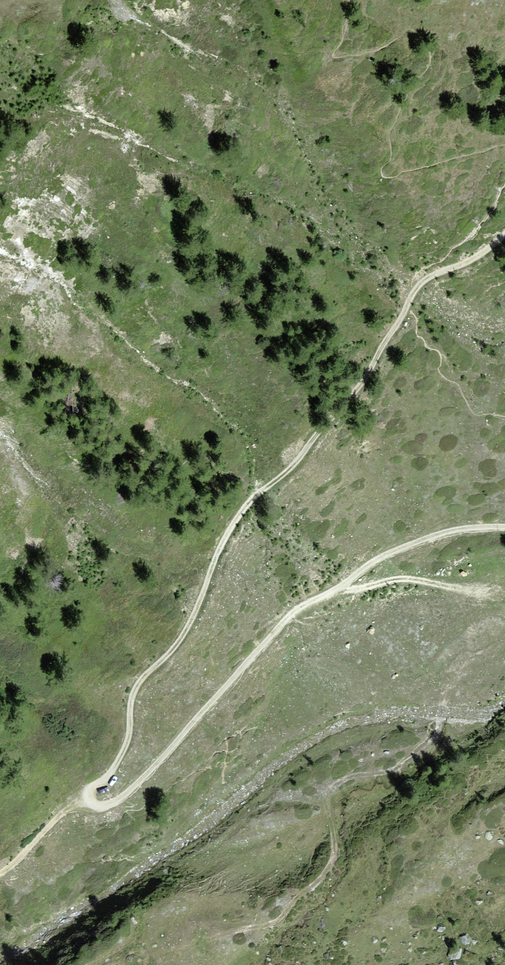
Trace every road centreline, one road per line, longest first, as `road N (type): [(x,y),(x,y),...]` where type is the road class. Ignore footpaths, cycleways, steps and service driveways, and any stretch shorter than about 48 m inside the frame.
road 1 (track): [(89,801),(128,742),(137,686),(182,637),(232,526),(357,390),(407,306)]
road 2 (track): [(504,527),(451,532),(403,547),(296,610),(140,781),(110,804),(89,801)]
road 3 (track): [(327,594),(413,579),(482,592)]

